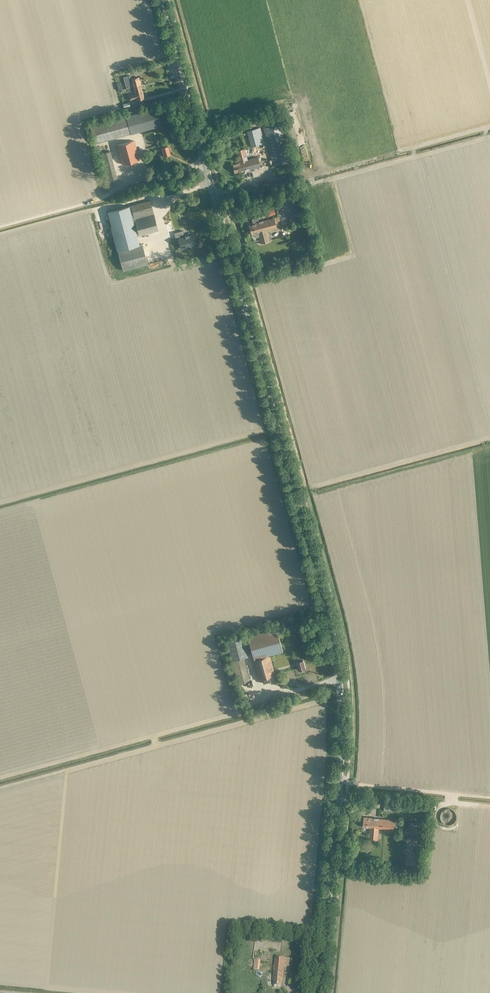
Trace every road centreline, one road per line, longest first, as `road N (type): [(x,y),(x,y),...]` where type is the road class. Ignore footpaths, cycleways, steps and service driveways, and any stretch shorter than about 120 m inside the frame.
road 1 (secondary): [(320,992),(340,759),(336,659),(160,0)]

